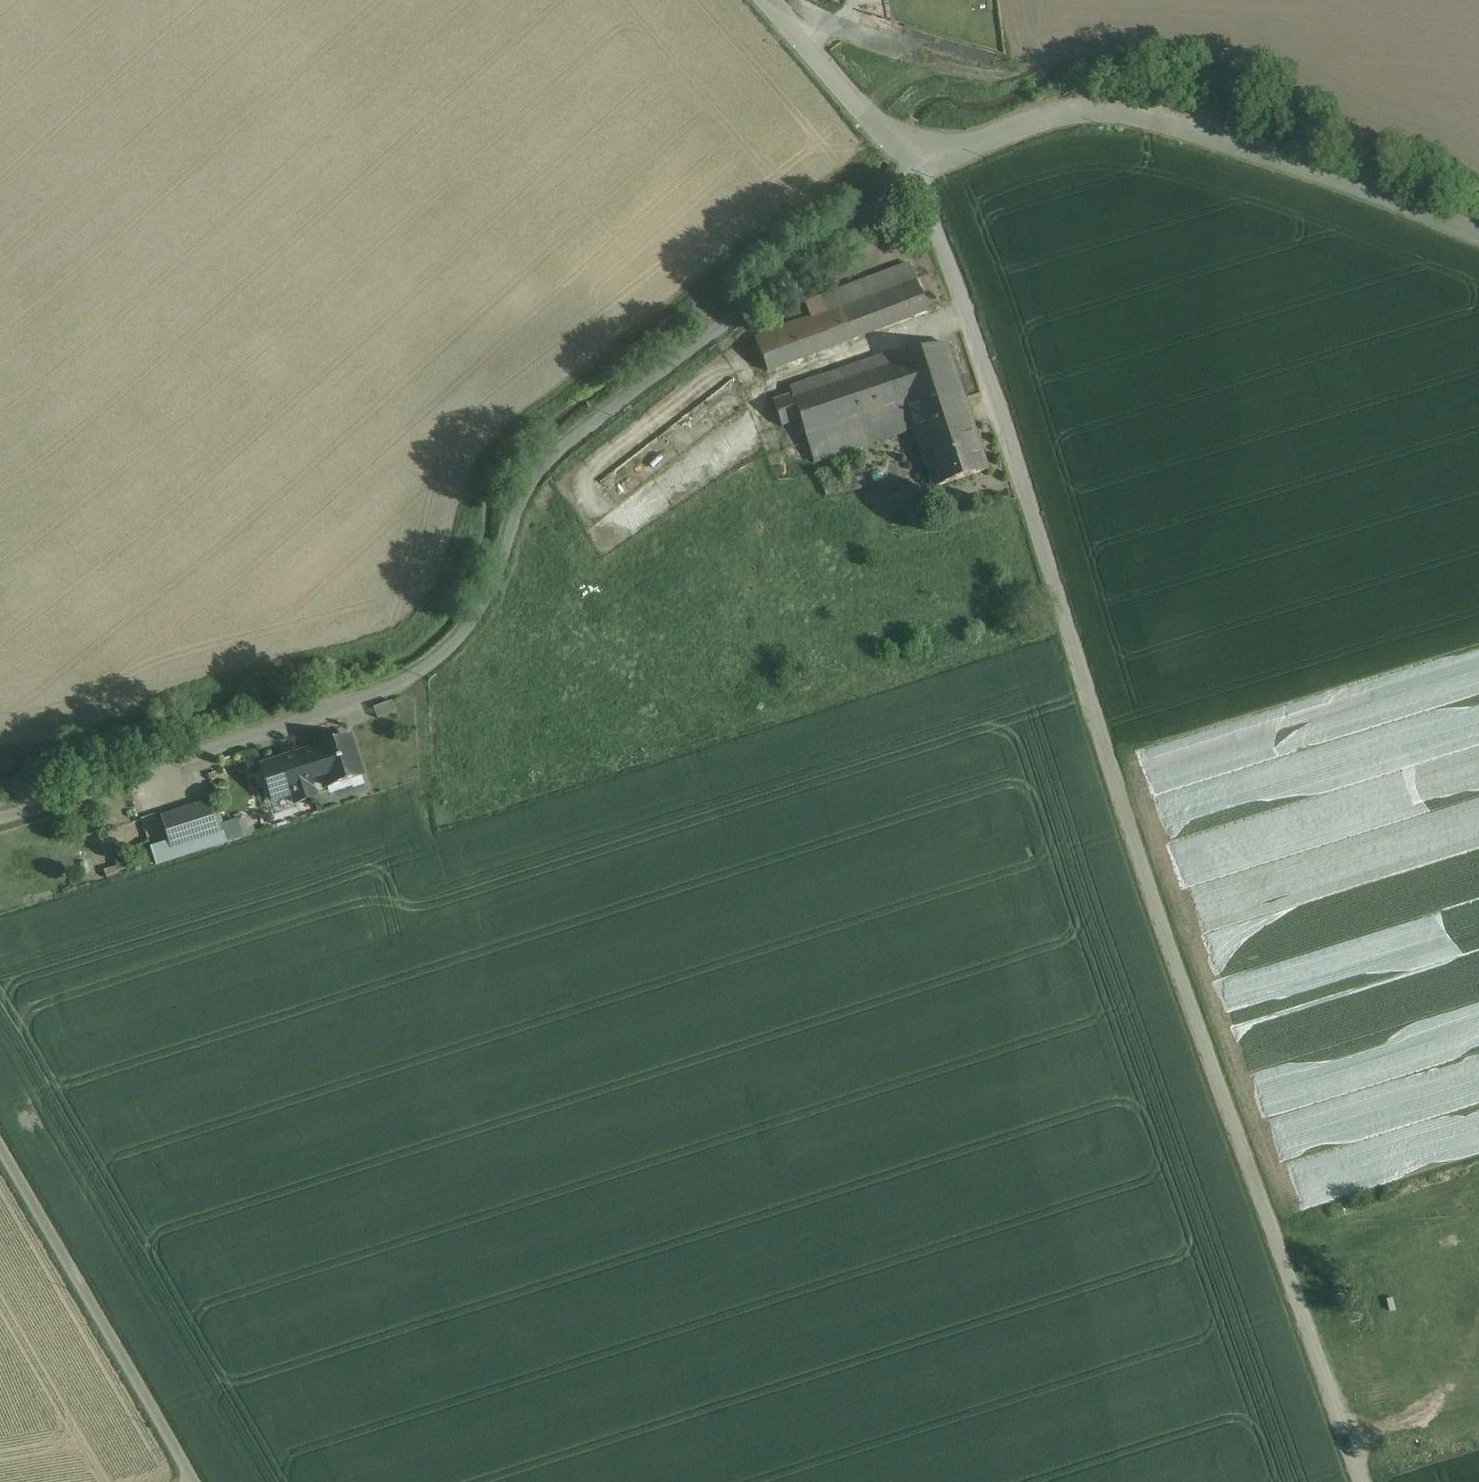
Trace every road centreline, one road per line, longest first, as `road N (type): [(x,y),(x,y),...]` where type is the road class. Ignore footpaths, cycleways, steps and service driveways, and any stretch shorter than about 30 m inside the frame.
road 1 (residential): [(1364,1481),(1108,753),(964,296),(915,175)]
road 2 (unclassified): [(915,175),(561,445),(525,494),(484,607),(430,667),(0,819)]
road 3 (residential): [(915,175),(1030,122),(1078,108),(1125,109),(1478,234)]
road 4 (unclassified): [(192,1481),(0,1148)]
road 5 (residential): [(766,0),(915,175)]

